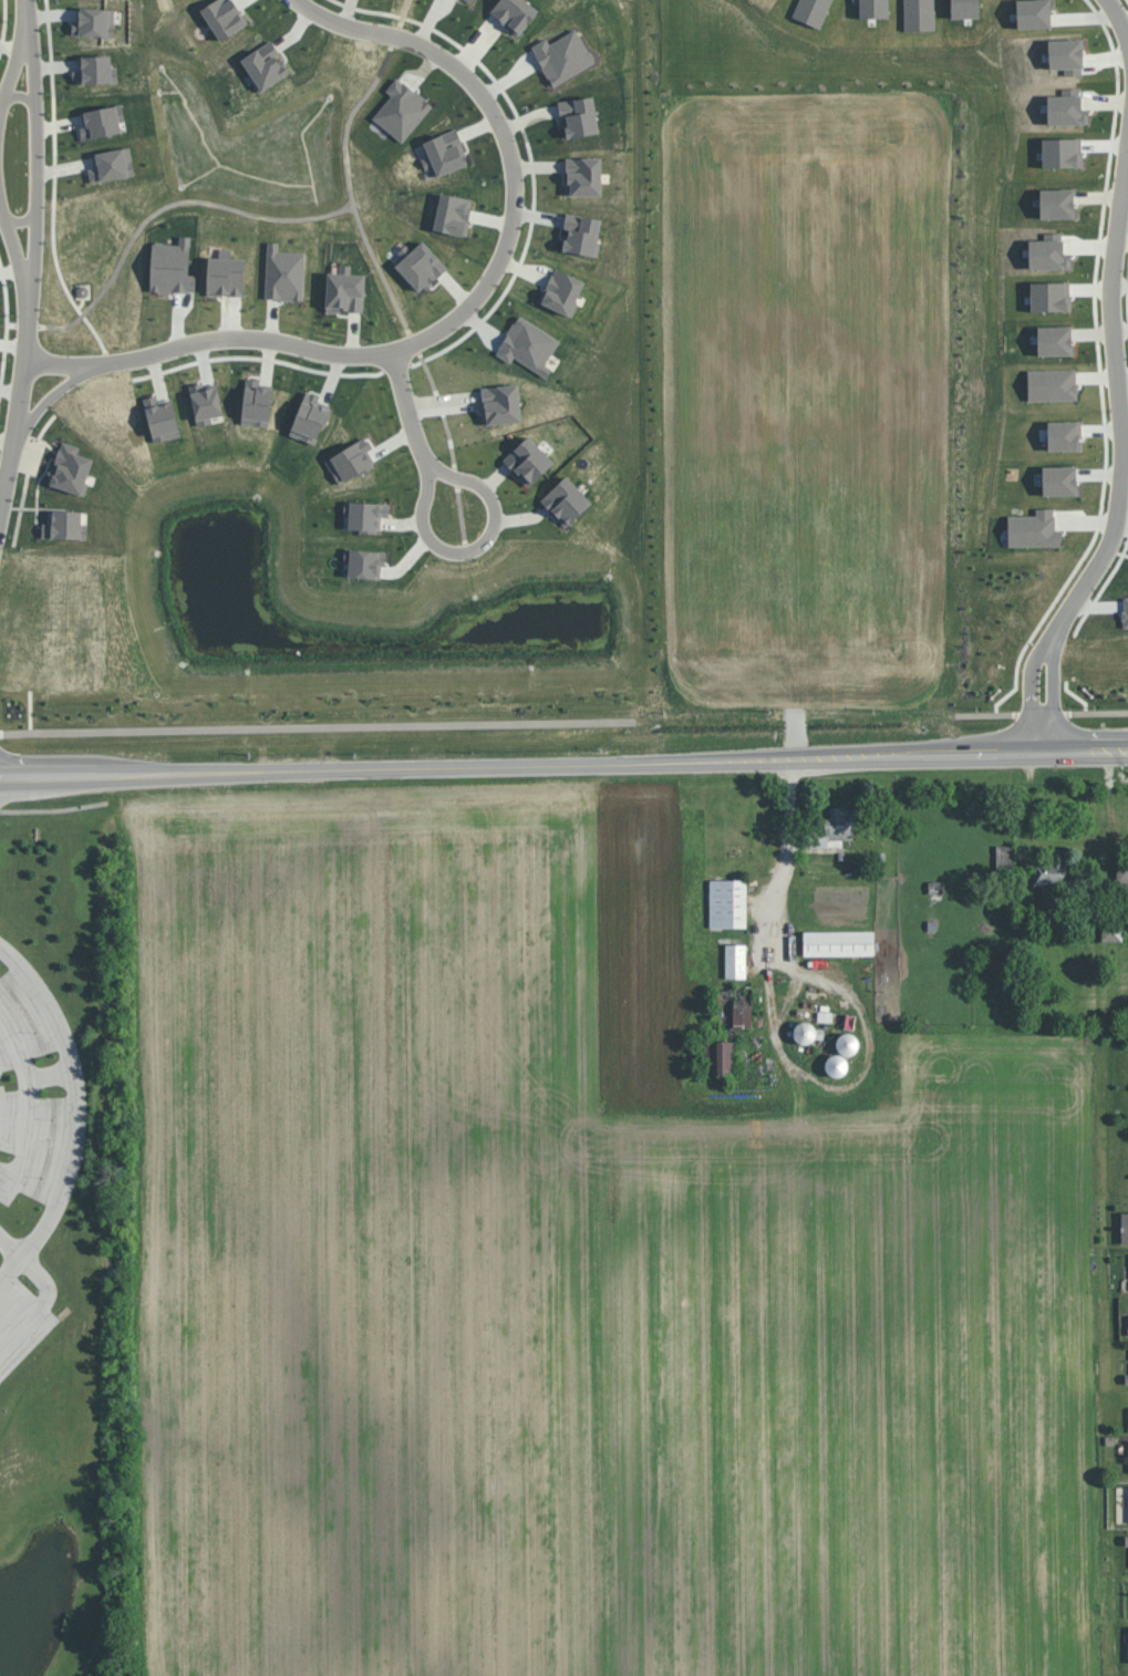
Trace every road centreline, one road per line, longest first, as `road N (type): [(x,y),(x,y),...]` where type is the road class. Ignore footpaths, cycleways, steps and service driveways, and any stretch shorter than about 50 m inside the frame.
road 1 (primary): [(0,776),(1127,757)]
road 2 (residential): [(12,439),(85,369),(134,356),(244,340),(381,356),(416,346),(464,312),(498,268),(515,209),(509,149),(488,102),(437,53),(323,15),(302,0)]
road 3 (residential): [(1053,634),(1118,510),(1114,252),(1127,136)]
road 4 (residential): [(428,467),(425,535),(438,550),(480,548),(496,523),(491,498),(479,485),(428,467)]
road 5 (residential): [(1051,757),(1053,634),(1033,668),(1024,758)]
road 6 (residential): [(27,280),(37,220),(30,31)]
road 7 (residential): [(0,501),(25,361),(27,280)]

